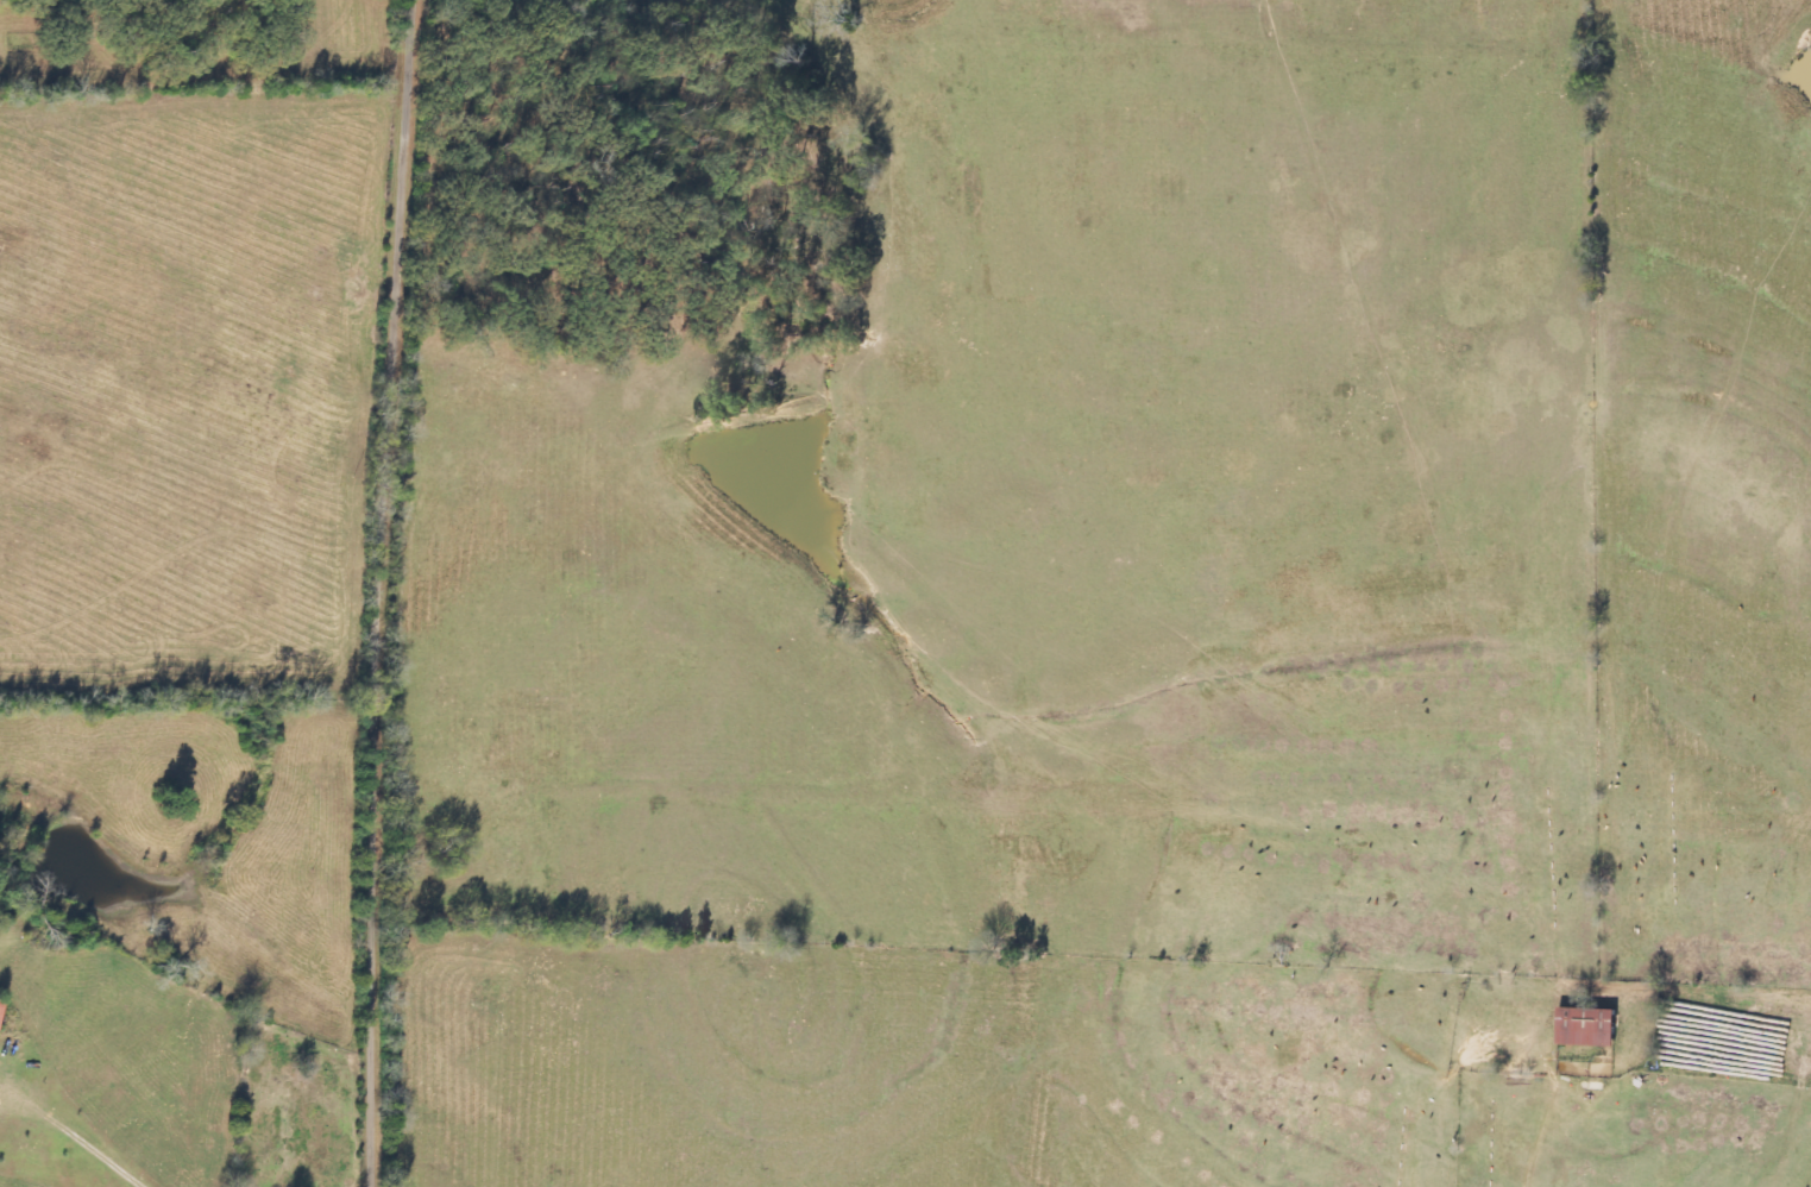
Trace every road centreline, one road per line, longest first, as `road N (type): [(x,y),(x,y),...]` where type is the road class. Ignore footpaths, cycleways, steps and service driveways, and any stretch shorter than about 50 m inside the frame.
road 1 (residential): [(382,1186),(386,626),(423,0)]

